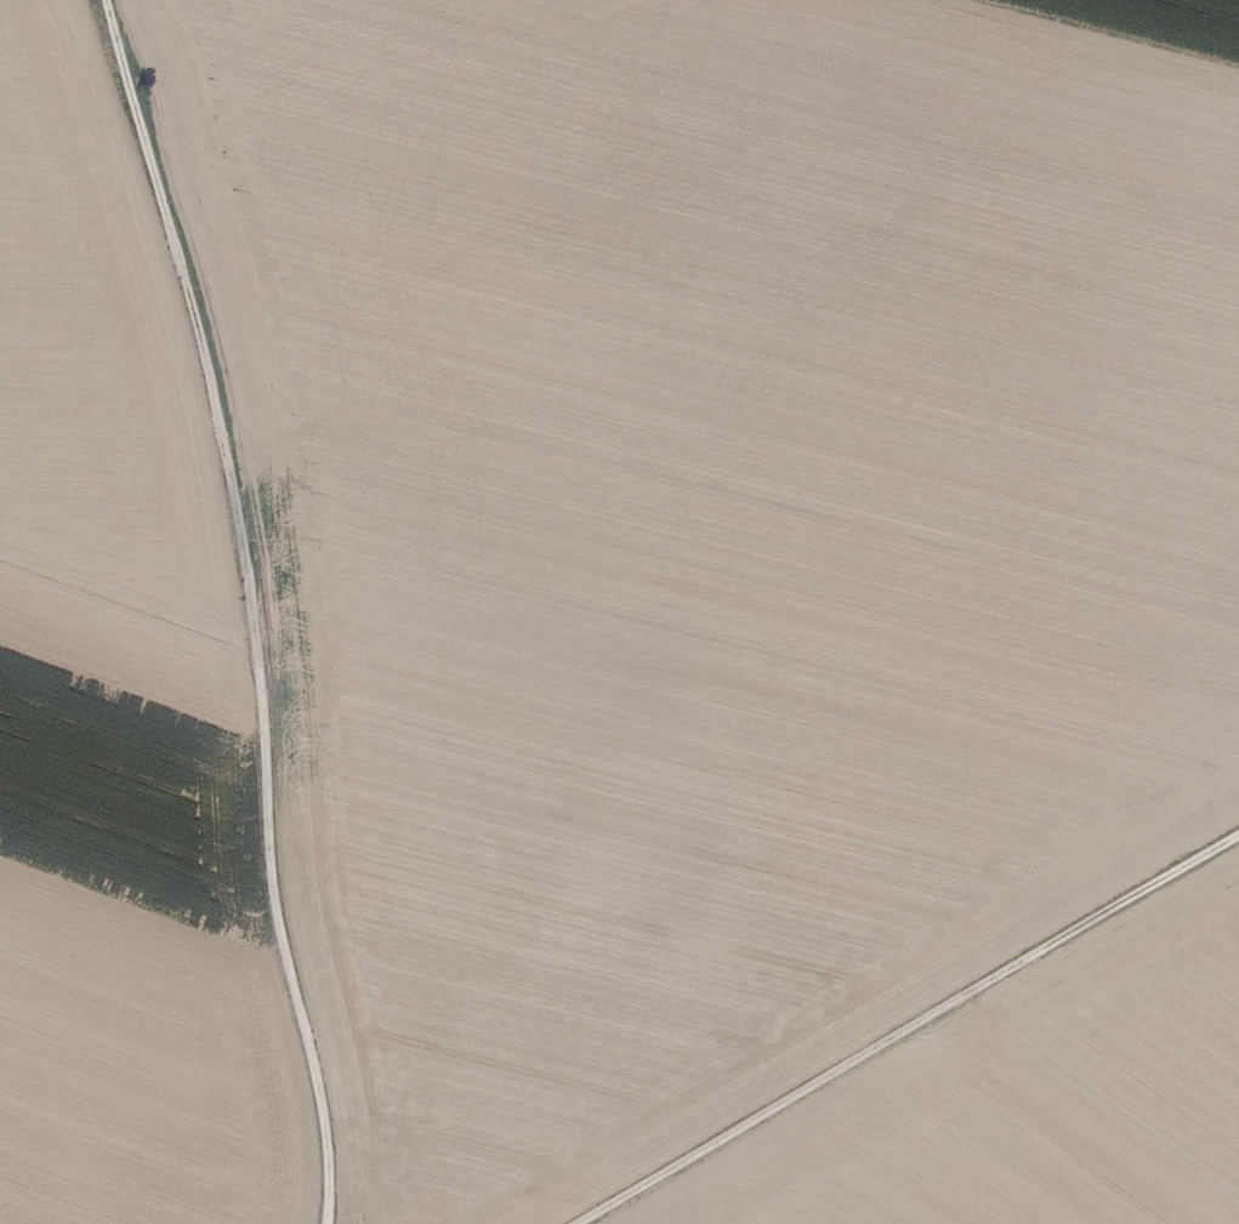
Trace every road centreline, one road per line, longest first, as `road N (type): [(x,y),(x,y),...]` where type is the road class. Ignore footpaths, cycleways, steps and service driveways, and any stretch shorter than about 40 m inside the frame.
road 1 (track): [(319,1223),(322,1132),(266,872),(248,616),(222,436),(101,0)]
road 2 (track): [(1238,829),(571,1223)]

